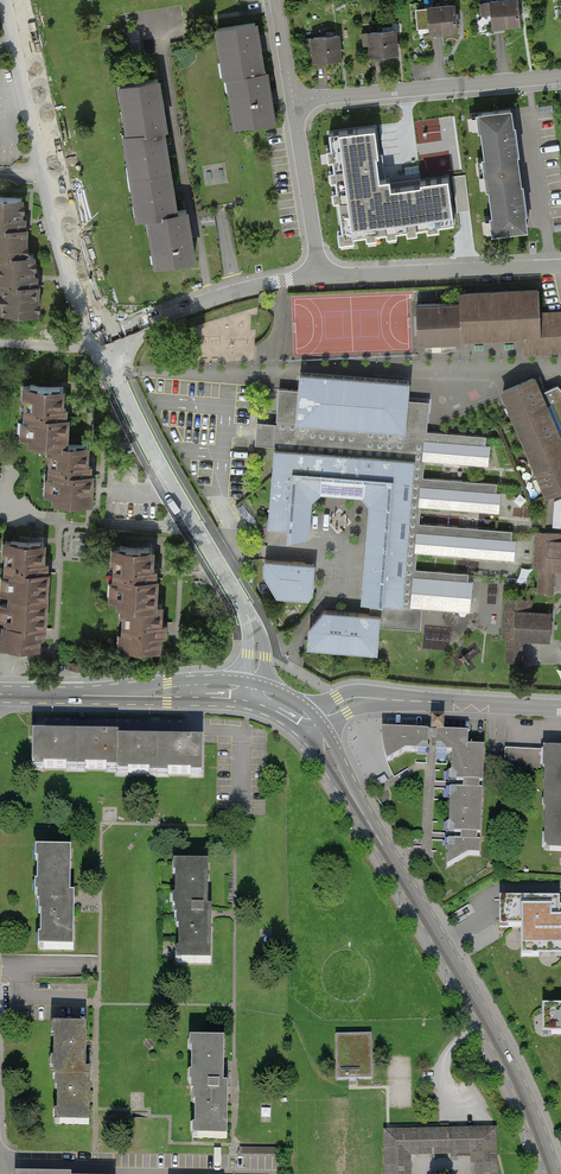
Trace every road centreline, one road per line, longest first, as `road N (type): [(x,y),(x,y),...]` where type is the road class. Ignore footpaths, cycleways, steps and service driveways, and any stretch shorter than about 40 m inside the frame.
road 1 (tertiary): [(311,727),(487,1023),(552,1173)]
road 2 (residential): [(117,356),(103,342),(77,278),(12,0)]
road 3 (residential): [(253,696),(250,620),(121,387),(117,356)]
road 4 (residential): [(292,100),(560,76)]
road 5 (residential): [(560,709),(367,698),(311,727)]
road 6 (tertiary): [(0,694),(253,696)]
road 7 (residential): [(560,268),(320,277)]
road 8 (residential): [(320,277),(248,288),(168,315),(136,328),(117,356)]
road 9 (residential): [(292,100),(320,277)]

